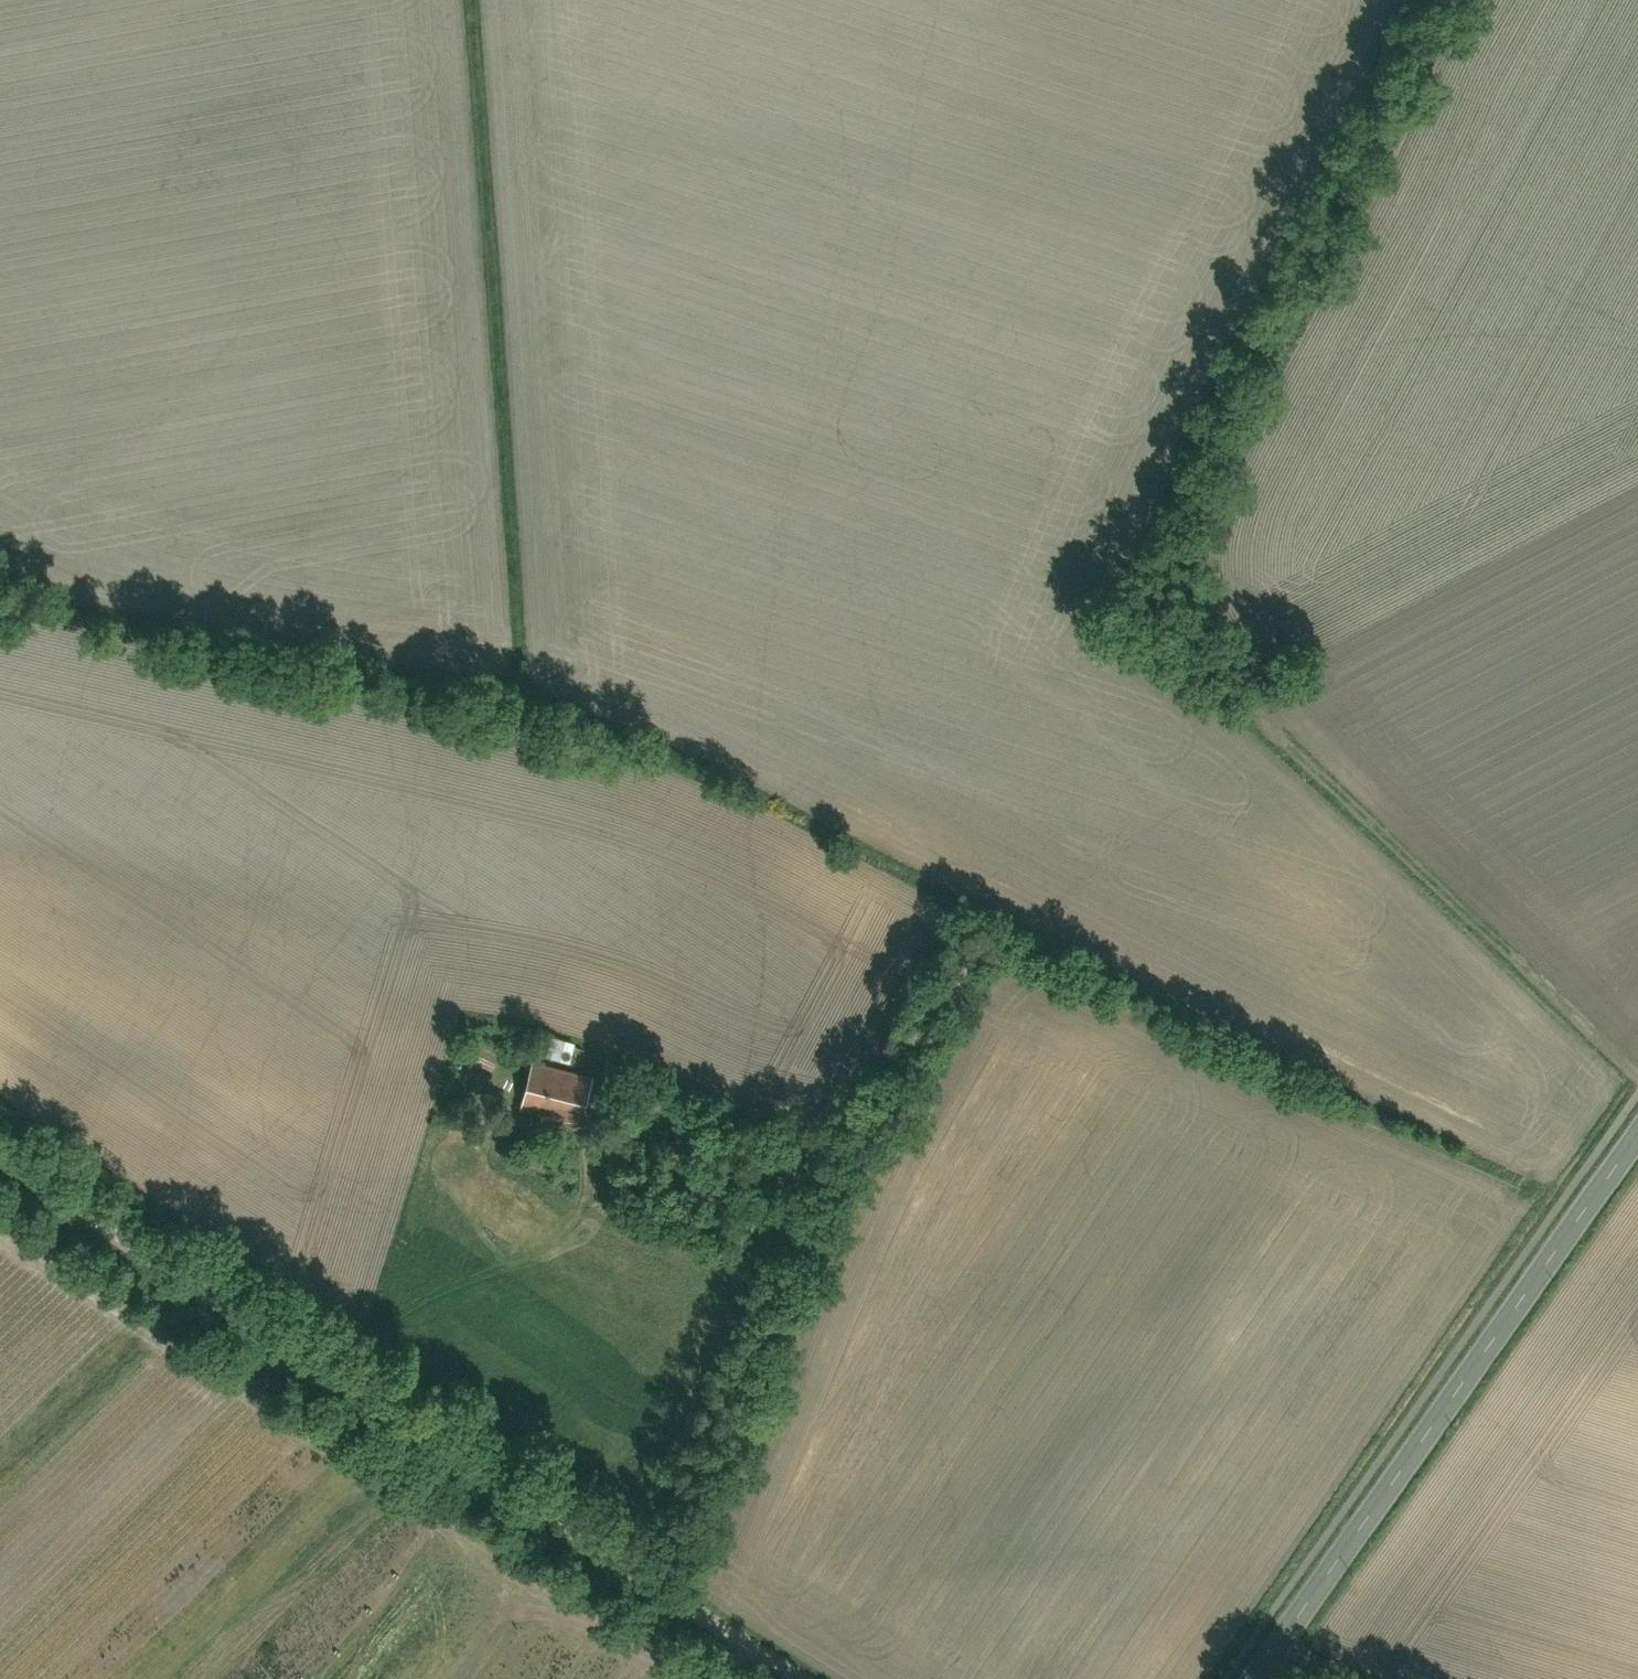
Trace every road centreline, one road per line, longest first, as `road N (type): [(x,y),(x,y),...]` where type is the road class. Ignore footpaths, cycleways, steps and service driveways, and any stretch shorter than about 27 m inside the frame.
road 1 (track): [(767,1678),(435,1473),(0,1179)]
road 2 (tertiary): [(1250,1678),(1637,1133)]

